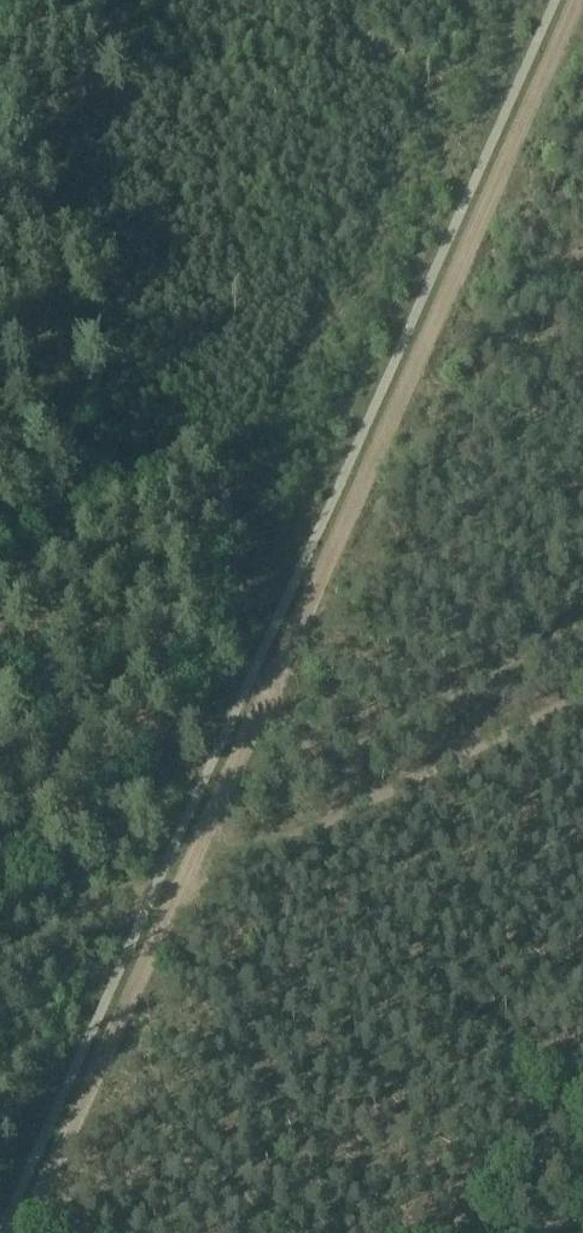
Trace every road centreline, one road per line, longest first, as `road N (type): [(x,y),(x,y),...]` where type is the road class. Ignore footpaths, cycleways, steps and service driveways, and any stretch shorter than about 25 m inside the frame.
road 1 (track): [(263,698),(574,0)]
road 2 (track): [(21,1232),(263,698)]
road 3 (track): [(263,698),(236,651),(226,481),(205,459),(186,454),(164,463),(0,554)]
road 4 (track): [(582,621),(318,759)]
road 5 (track): [(582,698),(353,804)]
road 6 (track): [(353,804),(157,886)]

